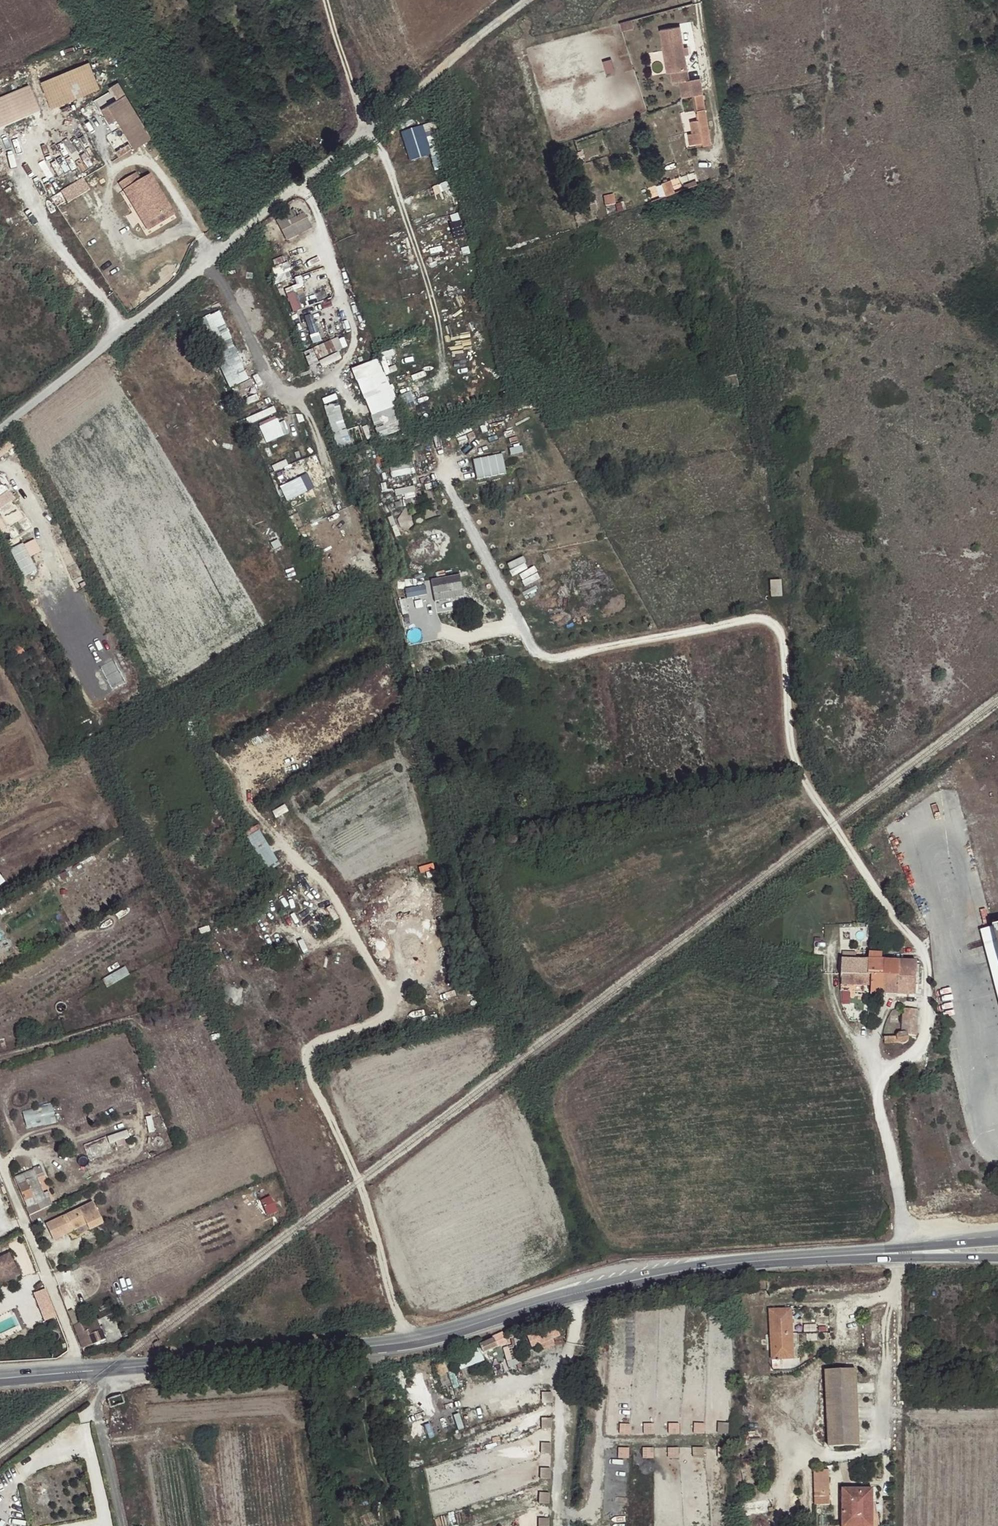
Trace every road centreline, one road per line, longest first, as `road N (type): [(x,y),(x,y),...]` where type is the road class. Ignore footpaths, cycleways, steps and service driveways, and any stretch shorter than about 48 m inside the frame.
road 1 (track): [(443,466),(541,656),(557,660),(752,620),(779,626),(791,748),(926,963),(930,1031),(921,1049),(885,1071),(881,1086),(898,1251)]
road 2 (track): [(405,1341),(365,1196),(306,1064),(314,1043),(388,1013),(388,991),(320,876),(251,808),(246,790),(255,763),(380,699)]
road 3 (primary): [(112,1370),(382,1344),(593,1288),(749,1261),(827,1257)]
road 4 (unclassified): [(531,0),(0,430)]
road 5 (residential): [(0,1163),(78,1372)]
road 6 (unclassified): [(112,1370),(98,1410),(122,1525)]
road 7 (track): [(366,130),(322,0)]

